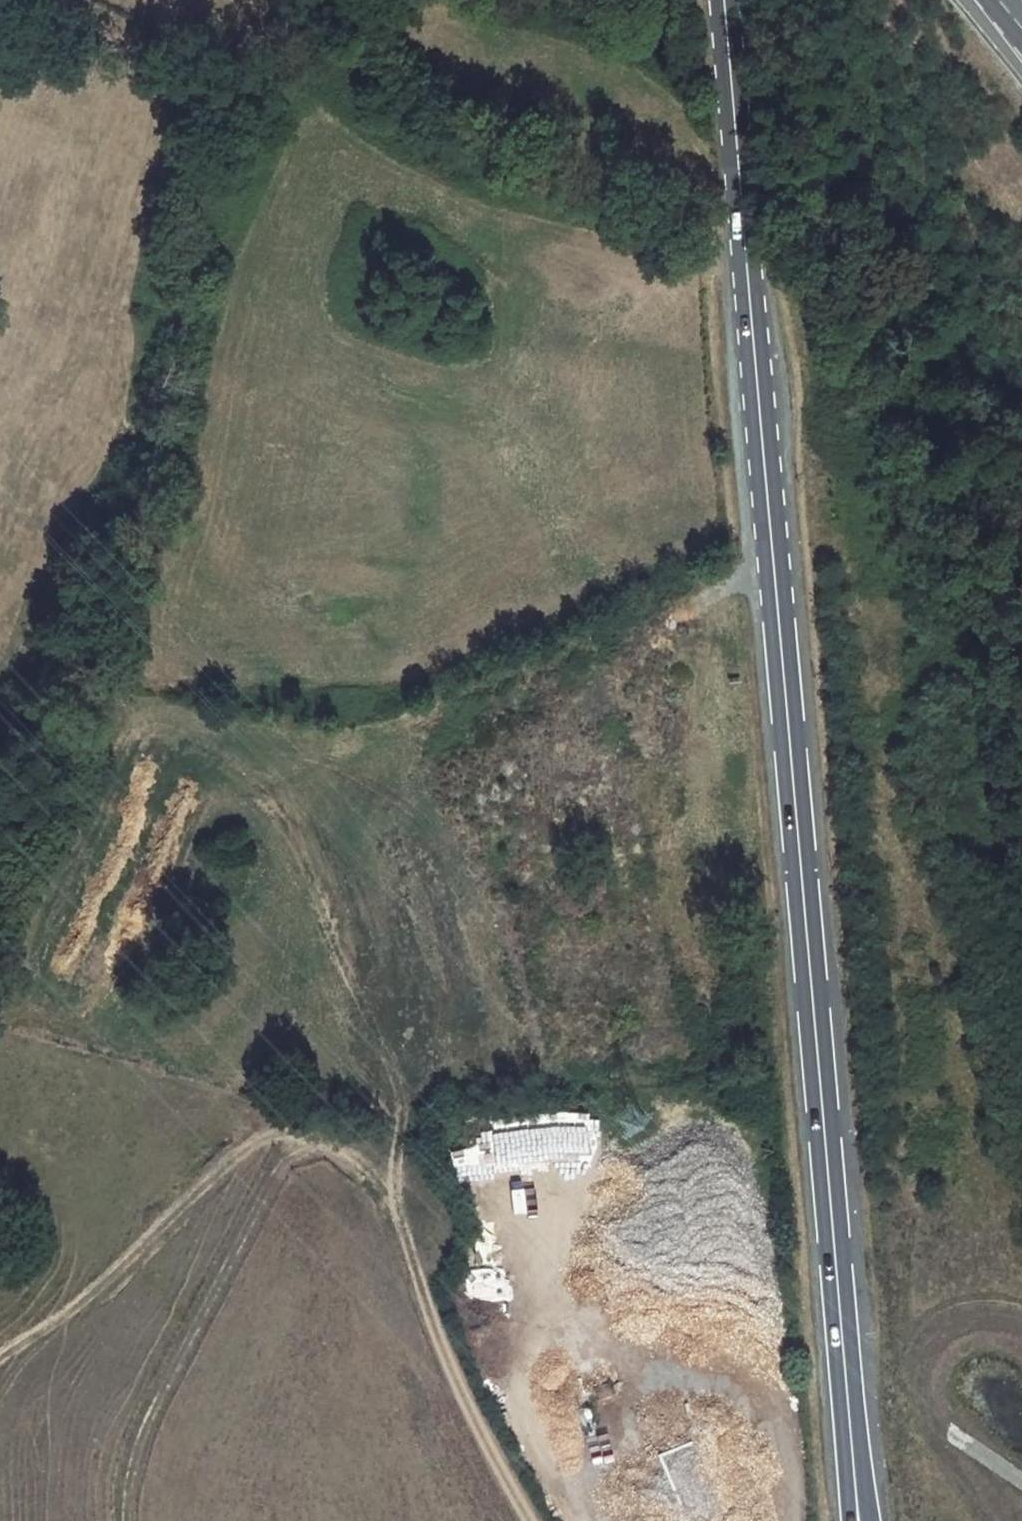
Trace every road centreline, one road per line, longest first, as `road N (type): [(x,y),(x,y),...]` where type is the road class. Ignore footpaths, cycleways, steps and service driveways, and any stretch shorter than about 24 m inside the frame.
road 1 (secondary): [(858,1520),(726,0)]
road 2 (track): [(0,1347),(79,1308),(257,1145),(290,1140),(337,1153),(393,1221),(536,1520)]

